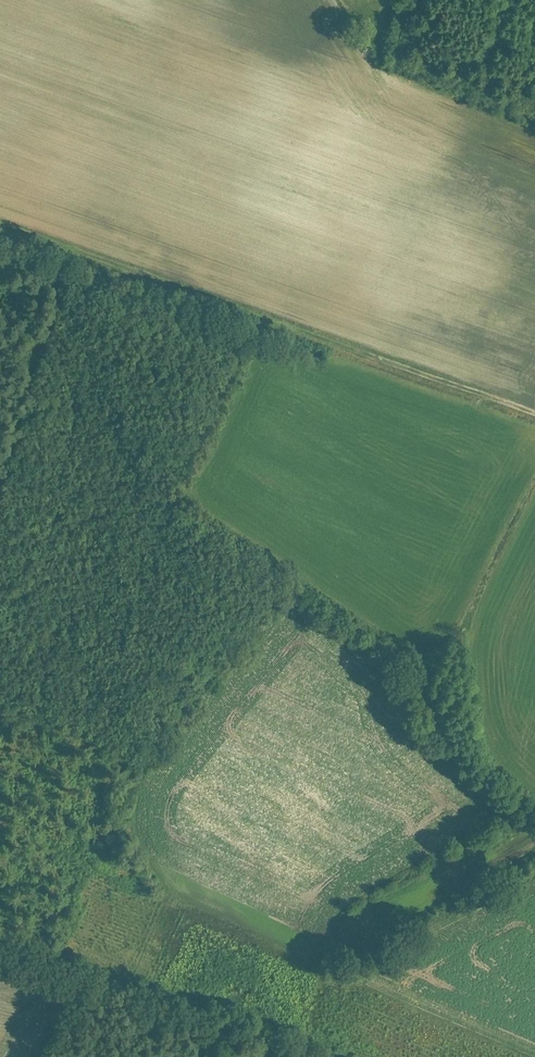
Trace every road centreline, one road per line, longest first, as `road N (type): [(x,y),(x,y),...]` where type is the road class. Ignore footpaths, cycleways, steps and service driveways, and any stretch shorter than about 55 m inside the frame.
road 1 (track): [(254,313),(534,415)]

